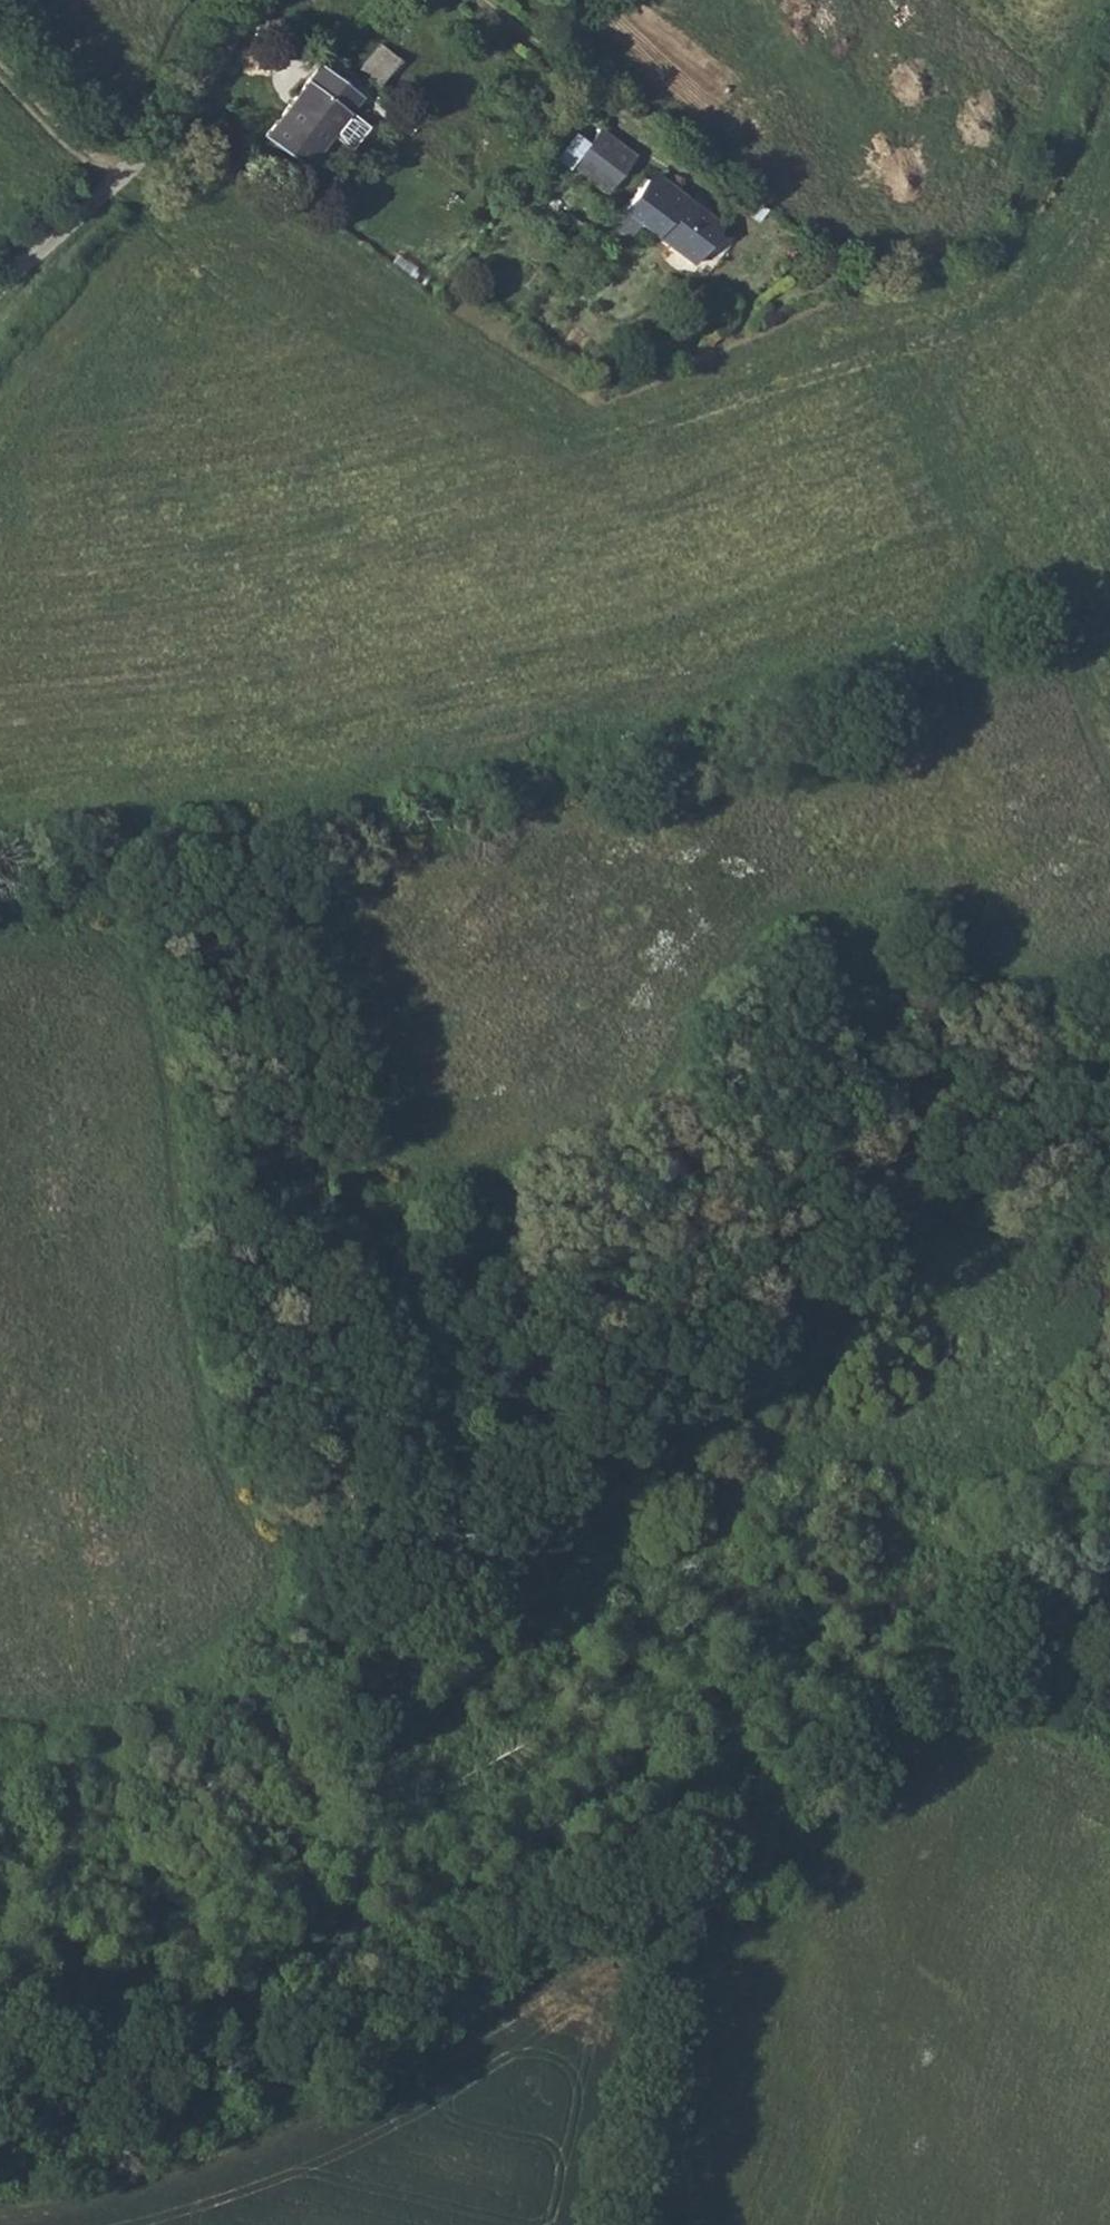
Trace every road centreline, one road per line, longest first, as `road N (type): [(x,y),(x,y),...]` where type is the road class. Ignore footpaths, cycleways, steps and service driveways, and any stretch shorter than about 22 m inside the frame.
road 1 (track): [(0,874),(296,847),(542,778),(684,752),(1029,634),(1109,632)]
road 2 (residential): [(0,286),(123,187),(246,0)]

